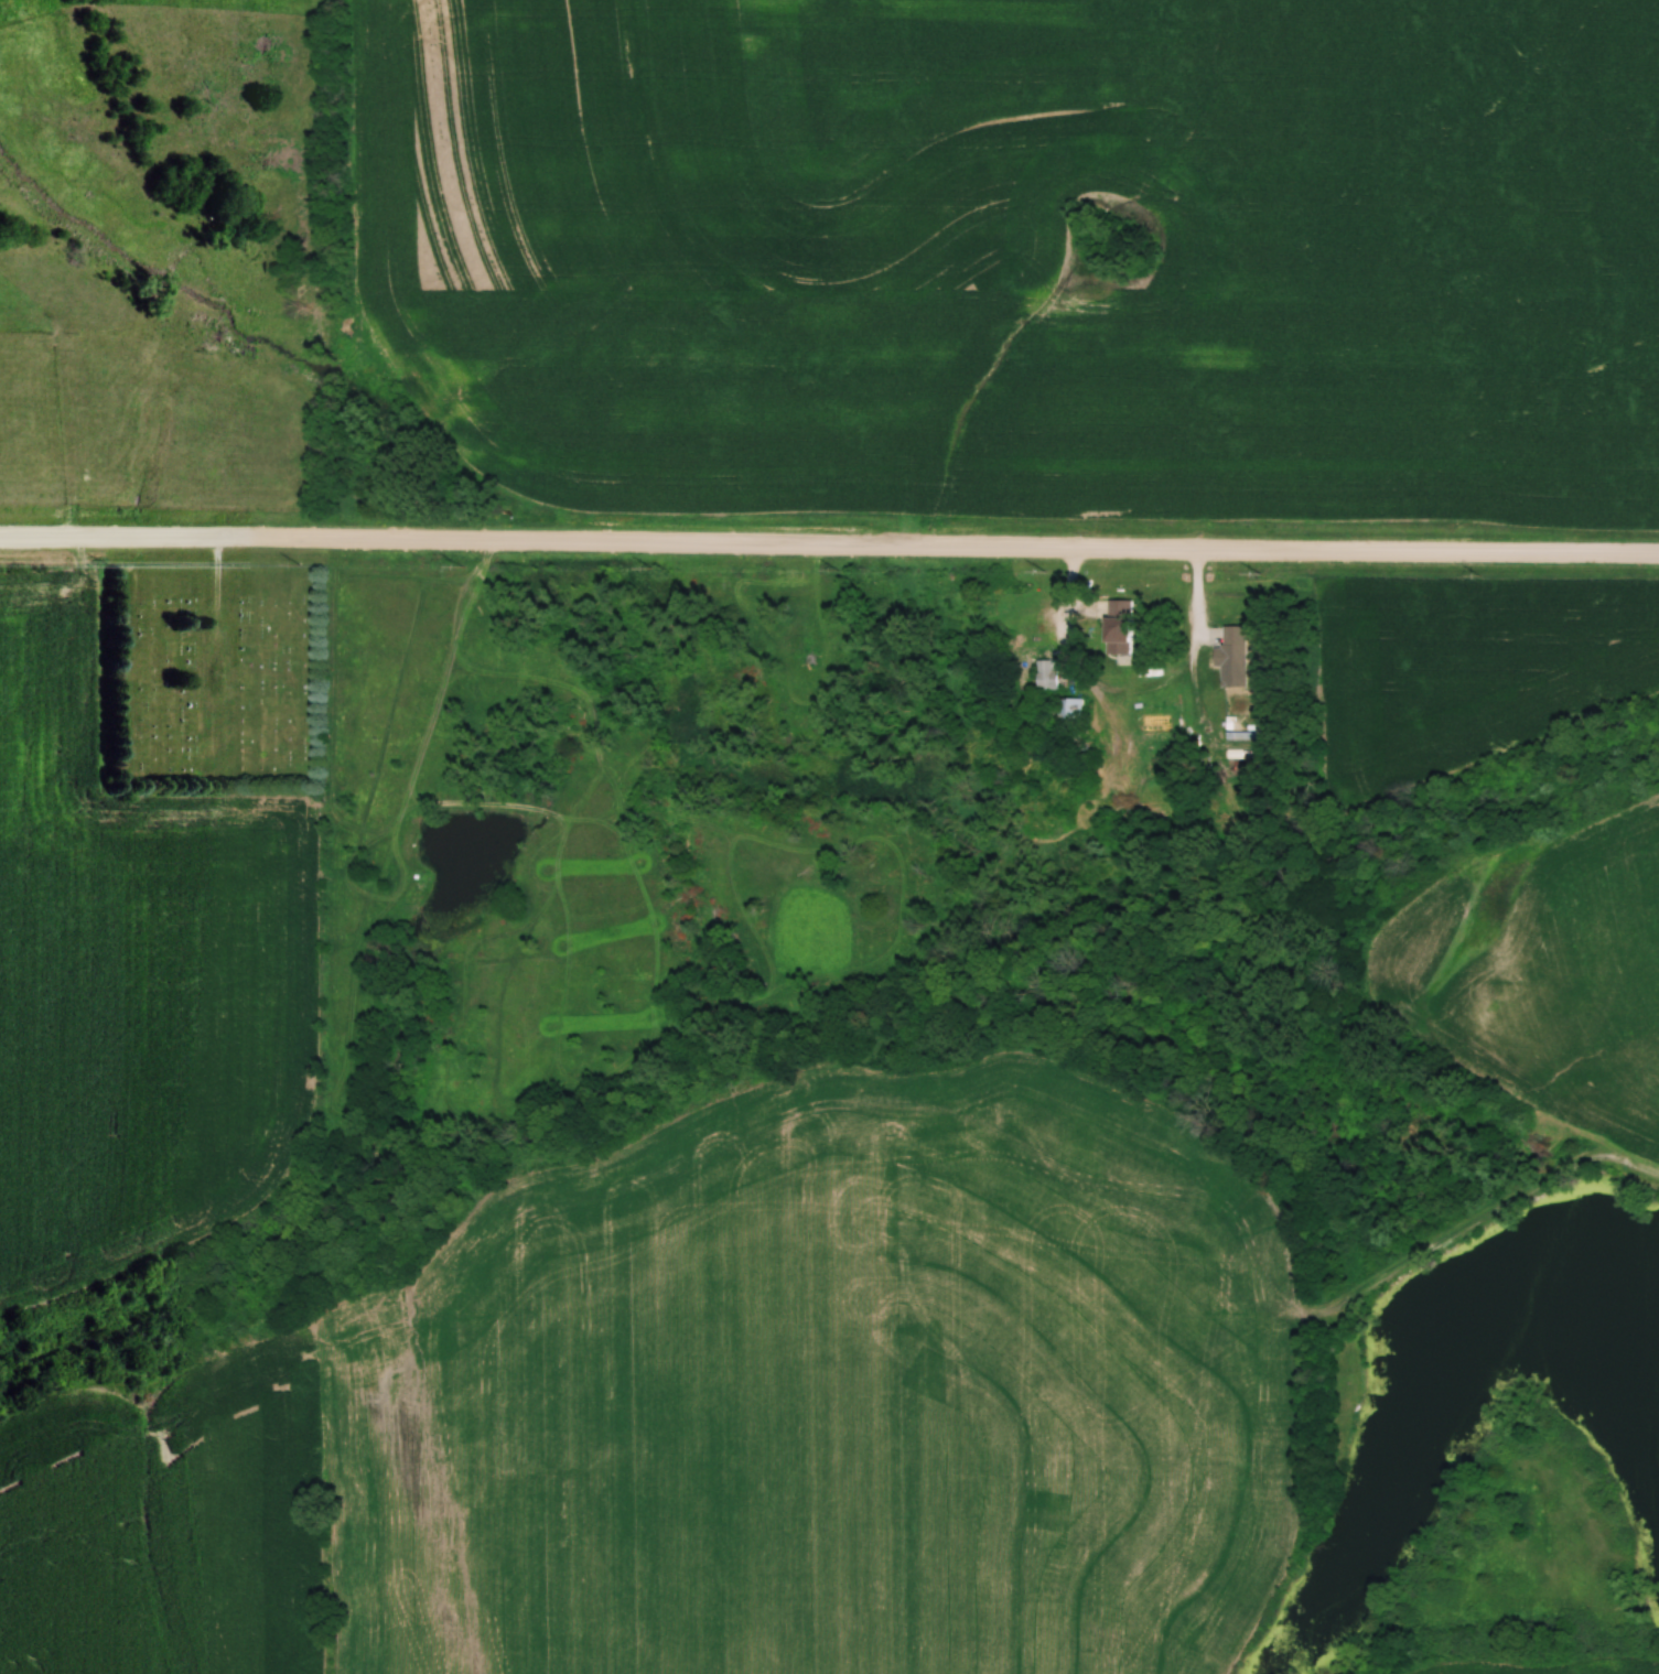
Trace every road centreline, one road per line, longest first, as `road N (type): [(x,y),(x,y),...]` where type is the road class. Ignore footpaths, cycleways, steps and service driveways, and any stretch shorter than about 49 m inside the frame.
road 1 (residential): [(1658,559),(0,542)]

